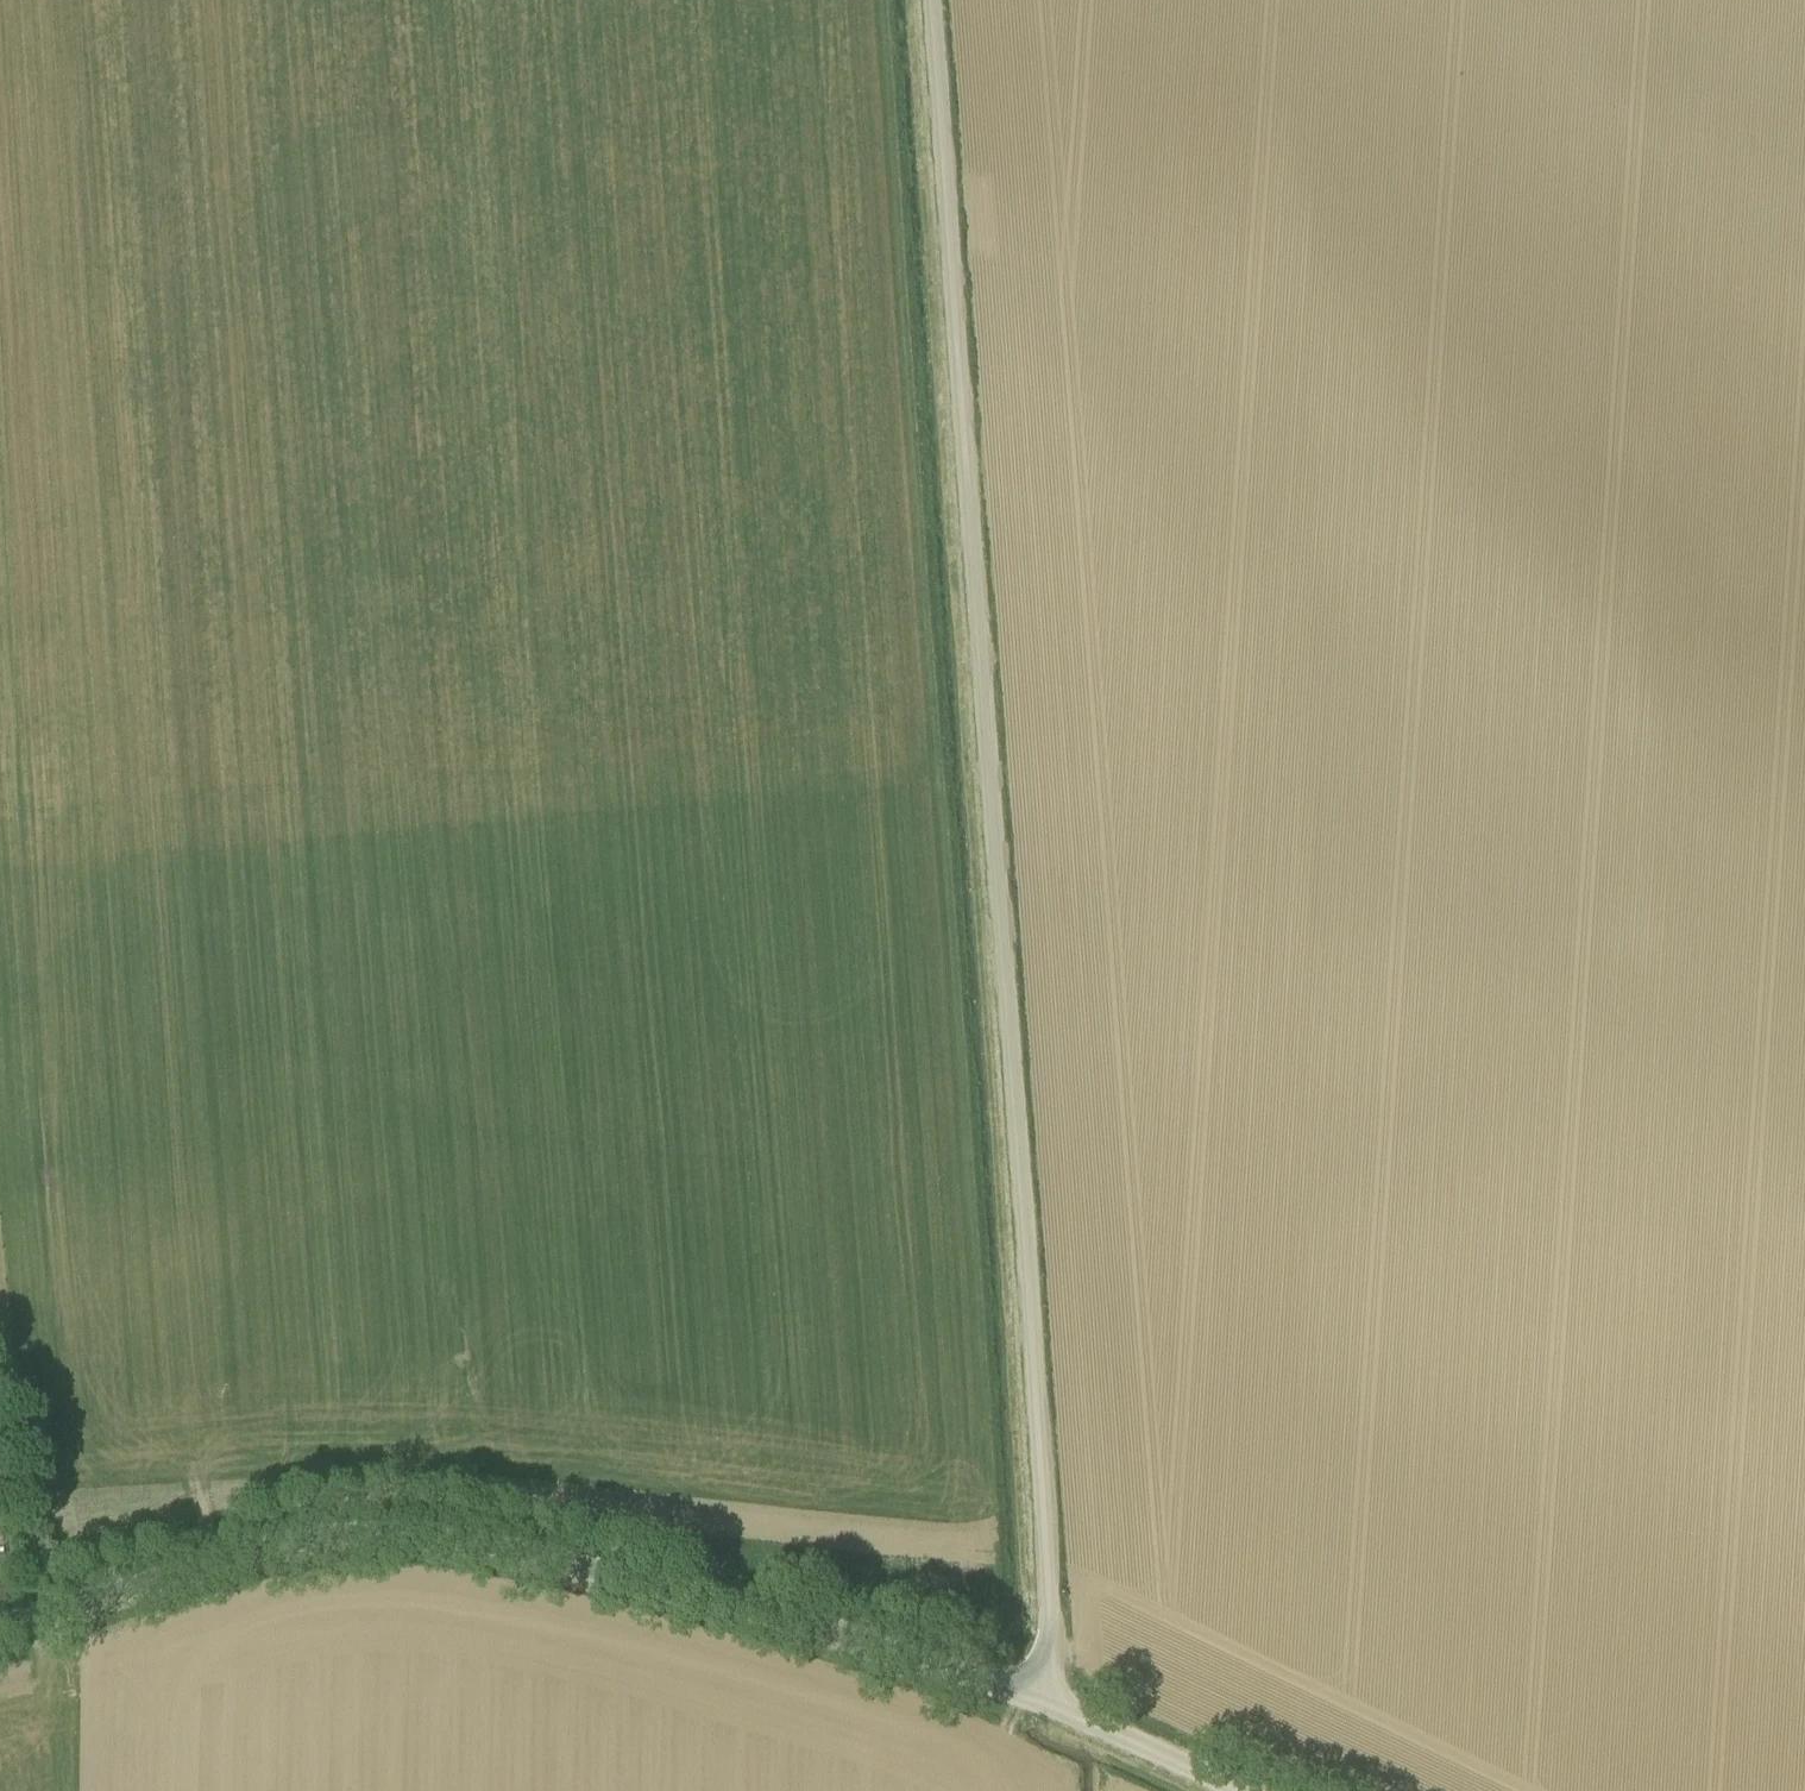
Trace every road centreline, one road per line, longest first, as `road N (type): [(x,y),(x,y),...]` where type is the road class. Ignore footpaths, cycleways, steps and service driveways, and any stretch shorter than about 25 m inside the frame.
road 1 (unclassified): [(1041,1701),(1054,1646),(930,0)]
road 2 (unclassified): [(0,1631),(278,1546),(424,1539),(762,1613),(1041,1701)]
road 3 (unclassified): [(1228,1790),(1041,1701)]

